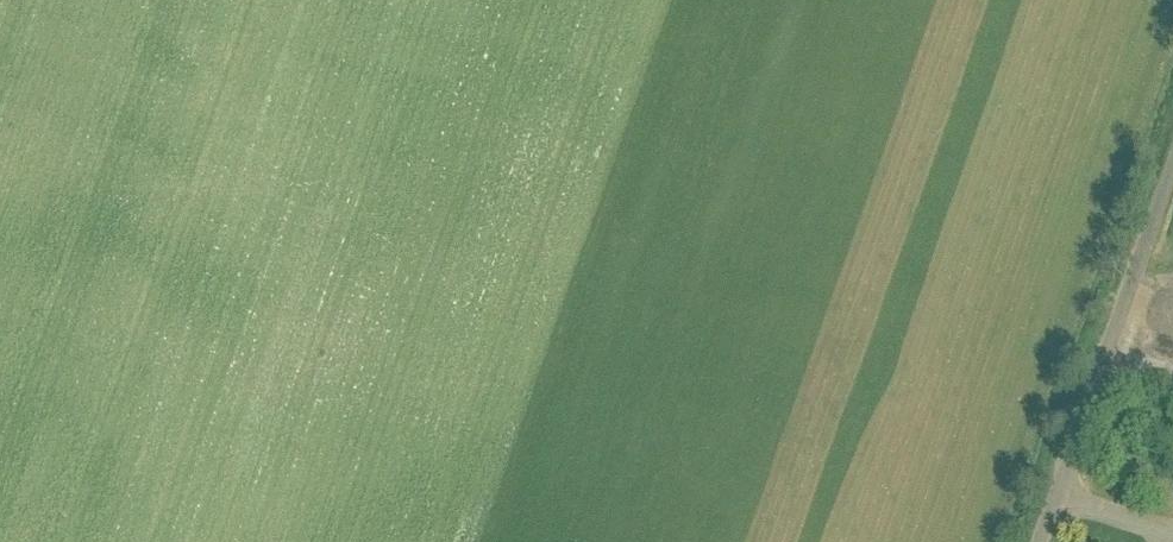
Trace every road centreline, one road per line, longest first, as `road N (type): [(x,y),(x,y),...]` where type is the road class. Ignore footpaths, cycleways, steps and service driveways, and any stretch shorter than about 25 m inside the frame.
road 1 (unclassified): [(1041,541),(1172,167)]

